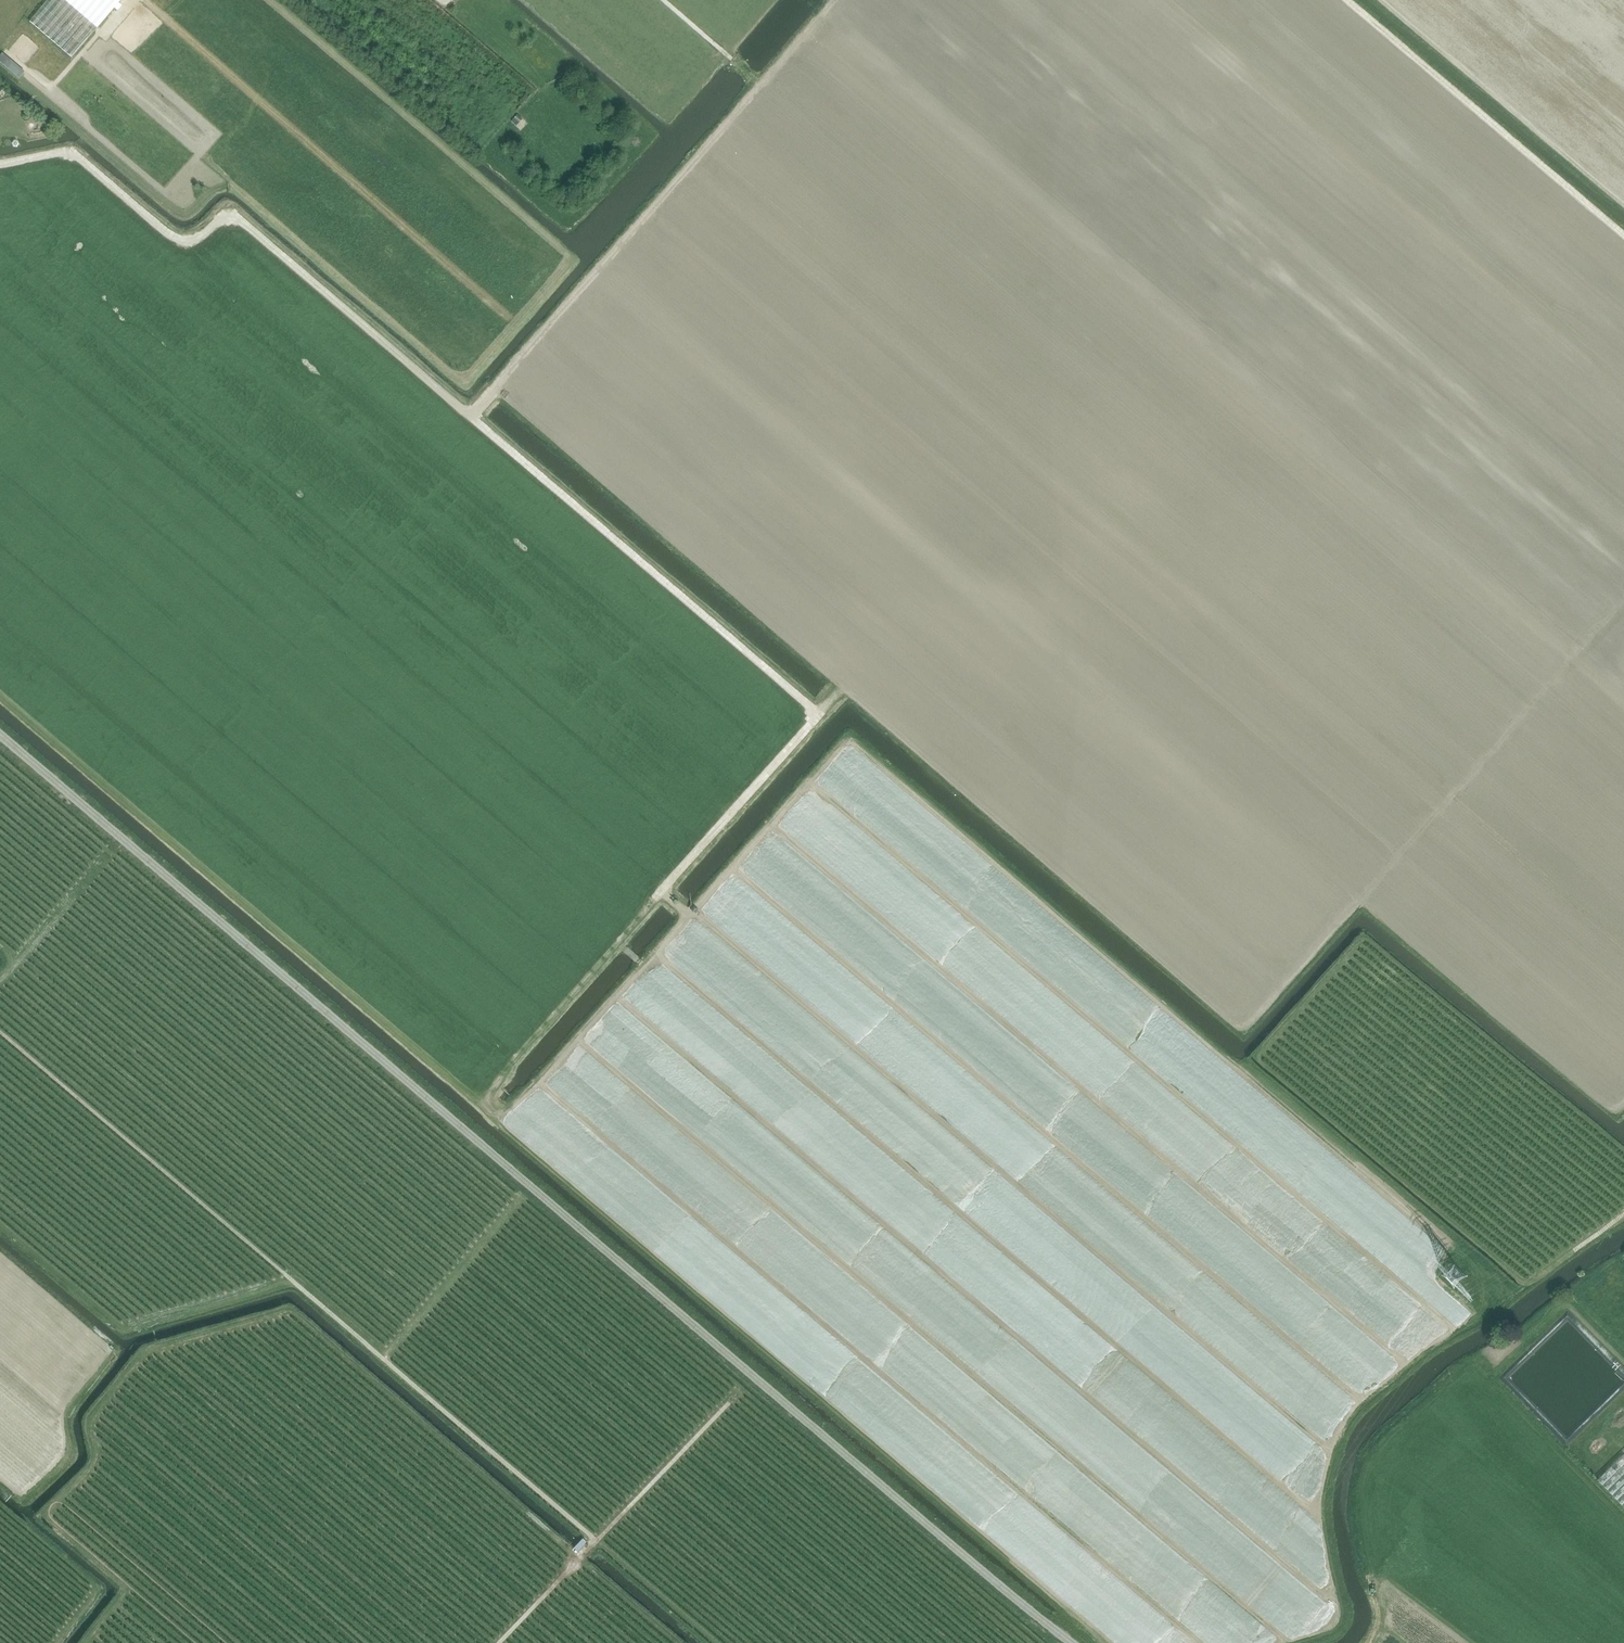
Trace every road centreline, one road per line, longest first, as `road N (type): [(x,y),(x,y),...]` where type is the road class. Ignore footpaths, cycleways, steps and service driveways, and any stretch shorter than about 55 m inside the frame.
road 1 (track): [(500,1642),(728,1404)]

